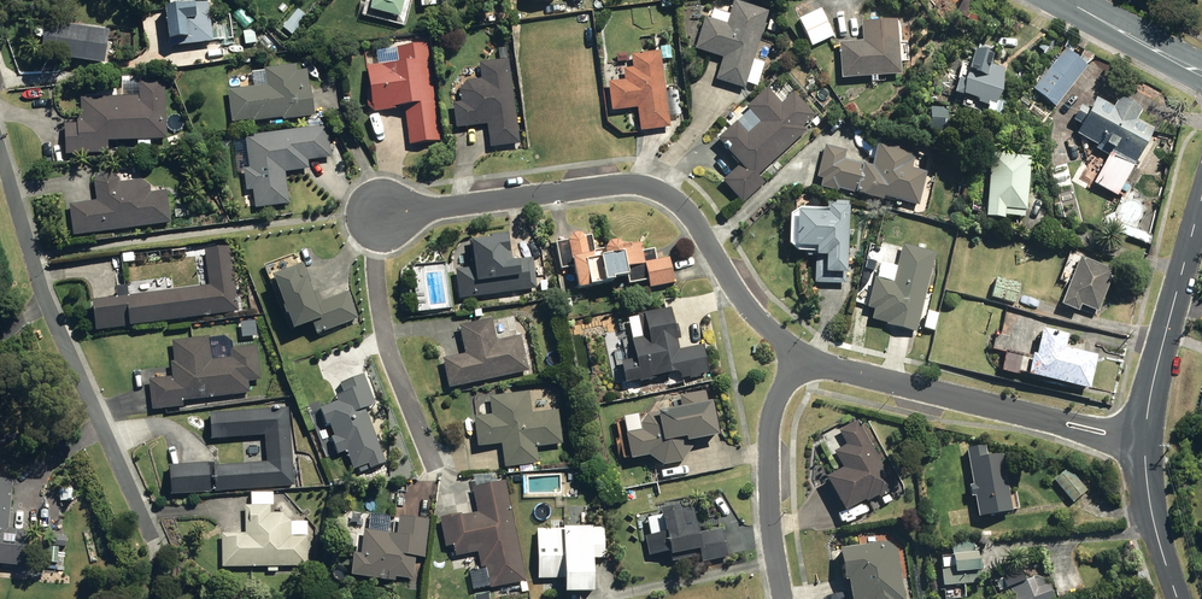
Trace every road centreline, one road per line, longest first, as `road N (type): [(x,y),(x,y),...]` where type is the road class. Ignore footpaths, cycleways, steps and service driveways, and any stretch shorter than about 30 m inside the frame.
road 1 (residential): [(373,218),(617,183),(660,193),(686,209),(720,269),(793,358)]
road 2 (residential): [(155,544),(48,292),(0,148)]
road 3 (residential): [(793,358),(1144,443)]
road 4 (residential): [(1144,443),(1201,197)]
road 5 (residential): [(783,598),(771,453),(775,404),(793,358)]
road 6 (residential): [(1180,598),(1155,527),(1144,443)]
road 7 (secondary): [(1201,73),(1063,0)]

